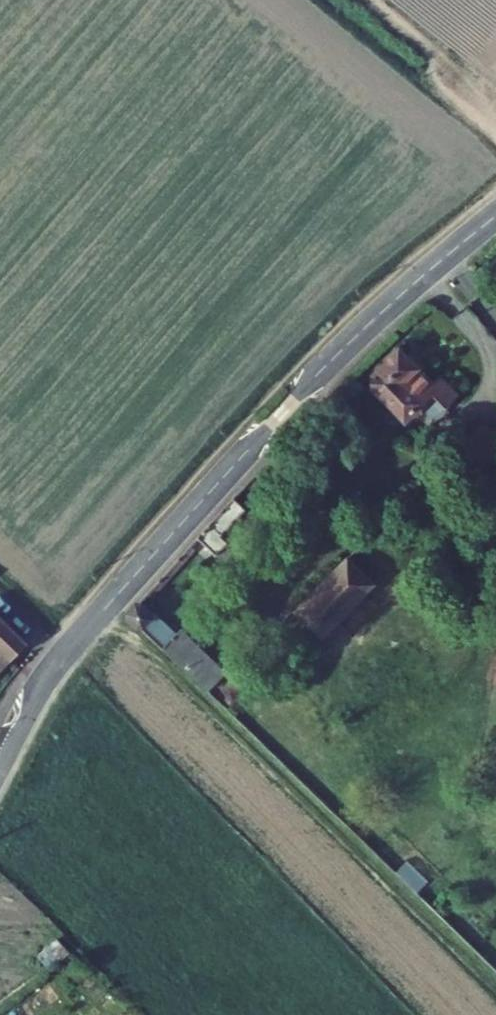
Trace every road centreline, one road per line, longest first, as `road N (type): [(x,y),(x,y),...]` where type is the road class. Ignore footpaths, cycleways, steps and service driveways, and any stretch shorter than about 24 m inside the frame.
road 1 (unclassified): [(495,219),(348,348),(64,656)]
road 2 (track): [(495,124),(453,95),(424,42),(376,0)]
road 3 (residential): [(64,656),(0,765)]

